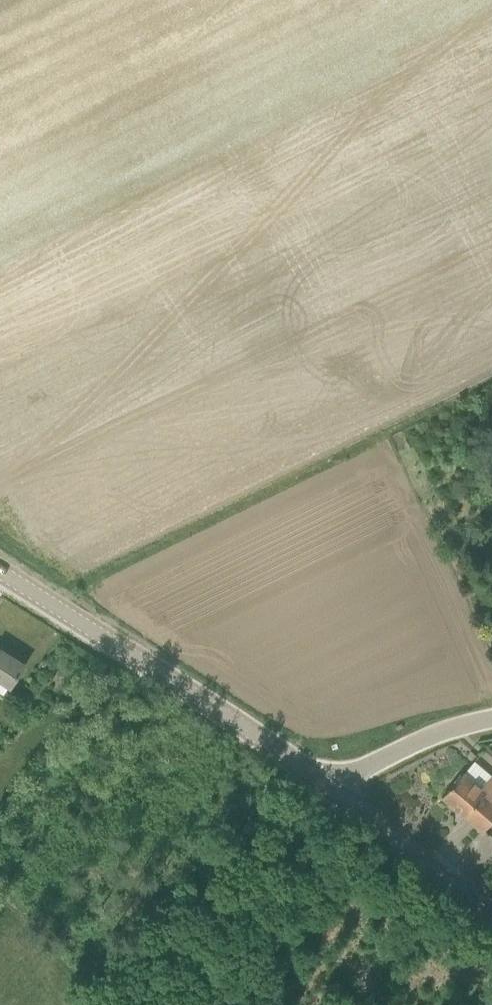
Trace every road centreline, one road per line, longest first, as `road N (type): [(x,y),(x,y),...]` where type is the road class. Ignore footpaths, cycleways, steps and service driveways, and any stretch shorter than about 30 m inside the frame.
road 1 (tertiary): [(327,783),(0,571)]
road 2 (tertiary): [(491,923),(327,783)]
road 3 (unclassified): [(327,783),(491,718)]

